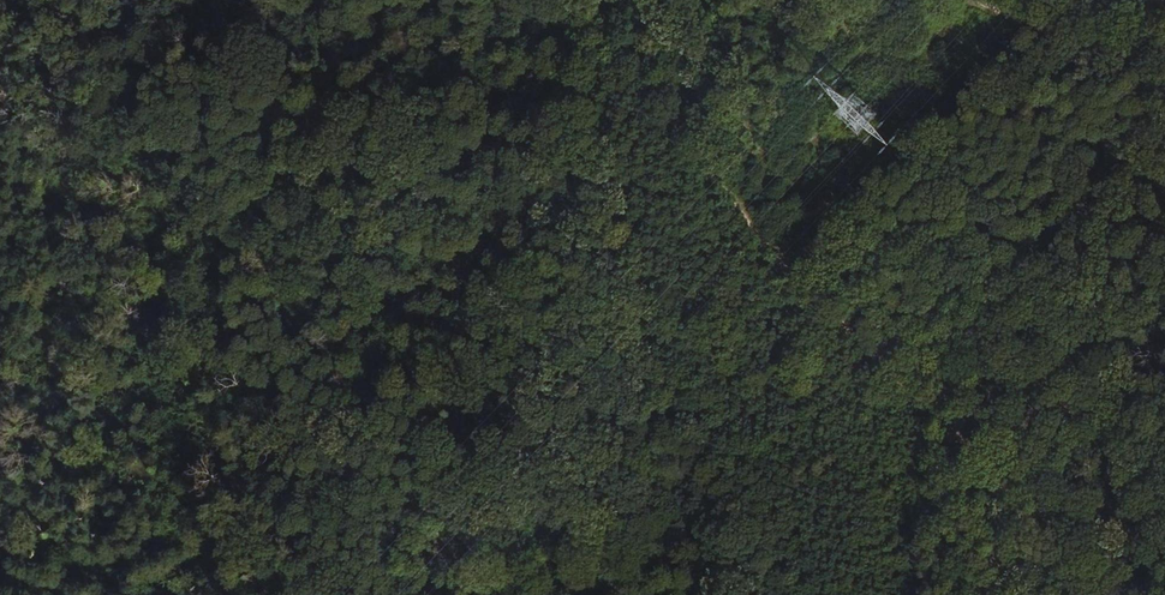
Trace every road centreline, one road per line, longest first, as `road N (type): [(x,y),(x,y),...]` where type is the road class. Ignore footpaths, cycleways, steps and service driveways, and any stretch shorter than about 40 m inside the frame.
road 1 (track): [(946,414),(763,238),(700,161),(655,81),(652,0)]
road 2 (track): [(638,324),(606,360),(579,370),(379,305),(284,287)]
road 3 (track): [(284,287),(244,257),(125,89),(97,0)]
road 4 (track): [(623,0),(595,87),(600,136),(624,192),(641,296),(638,324)]
road 5 (track): [(1095,594),(946,414)]
road 6 (track): [(1164,89),(990,0)]

